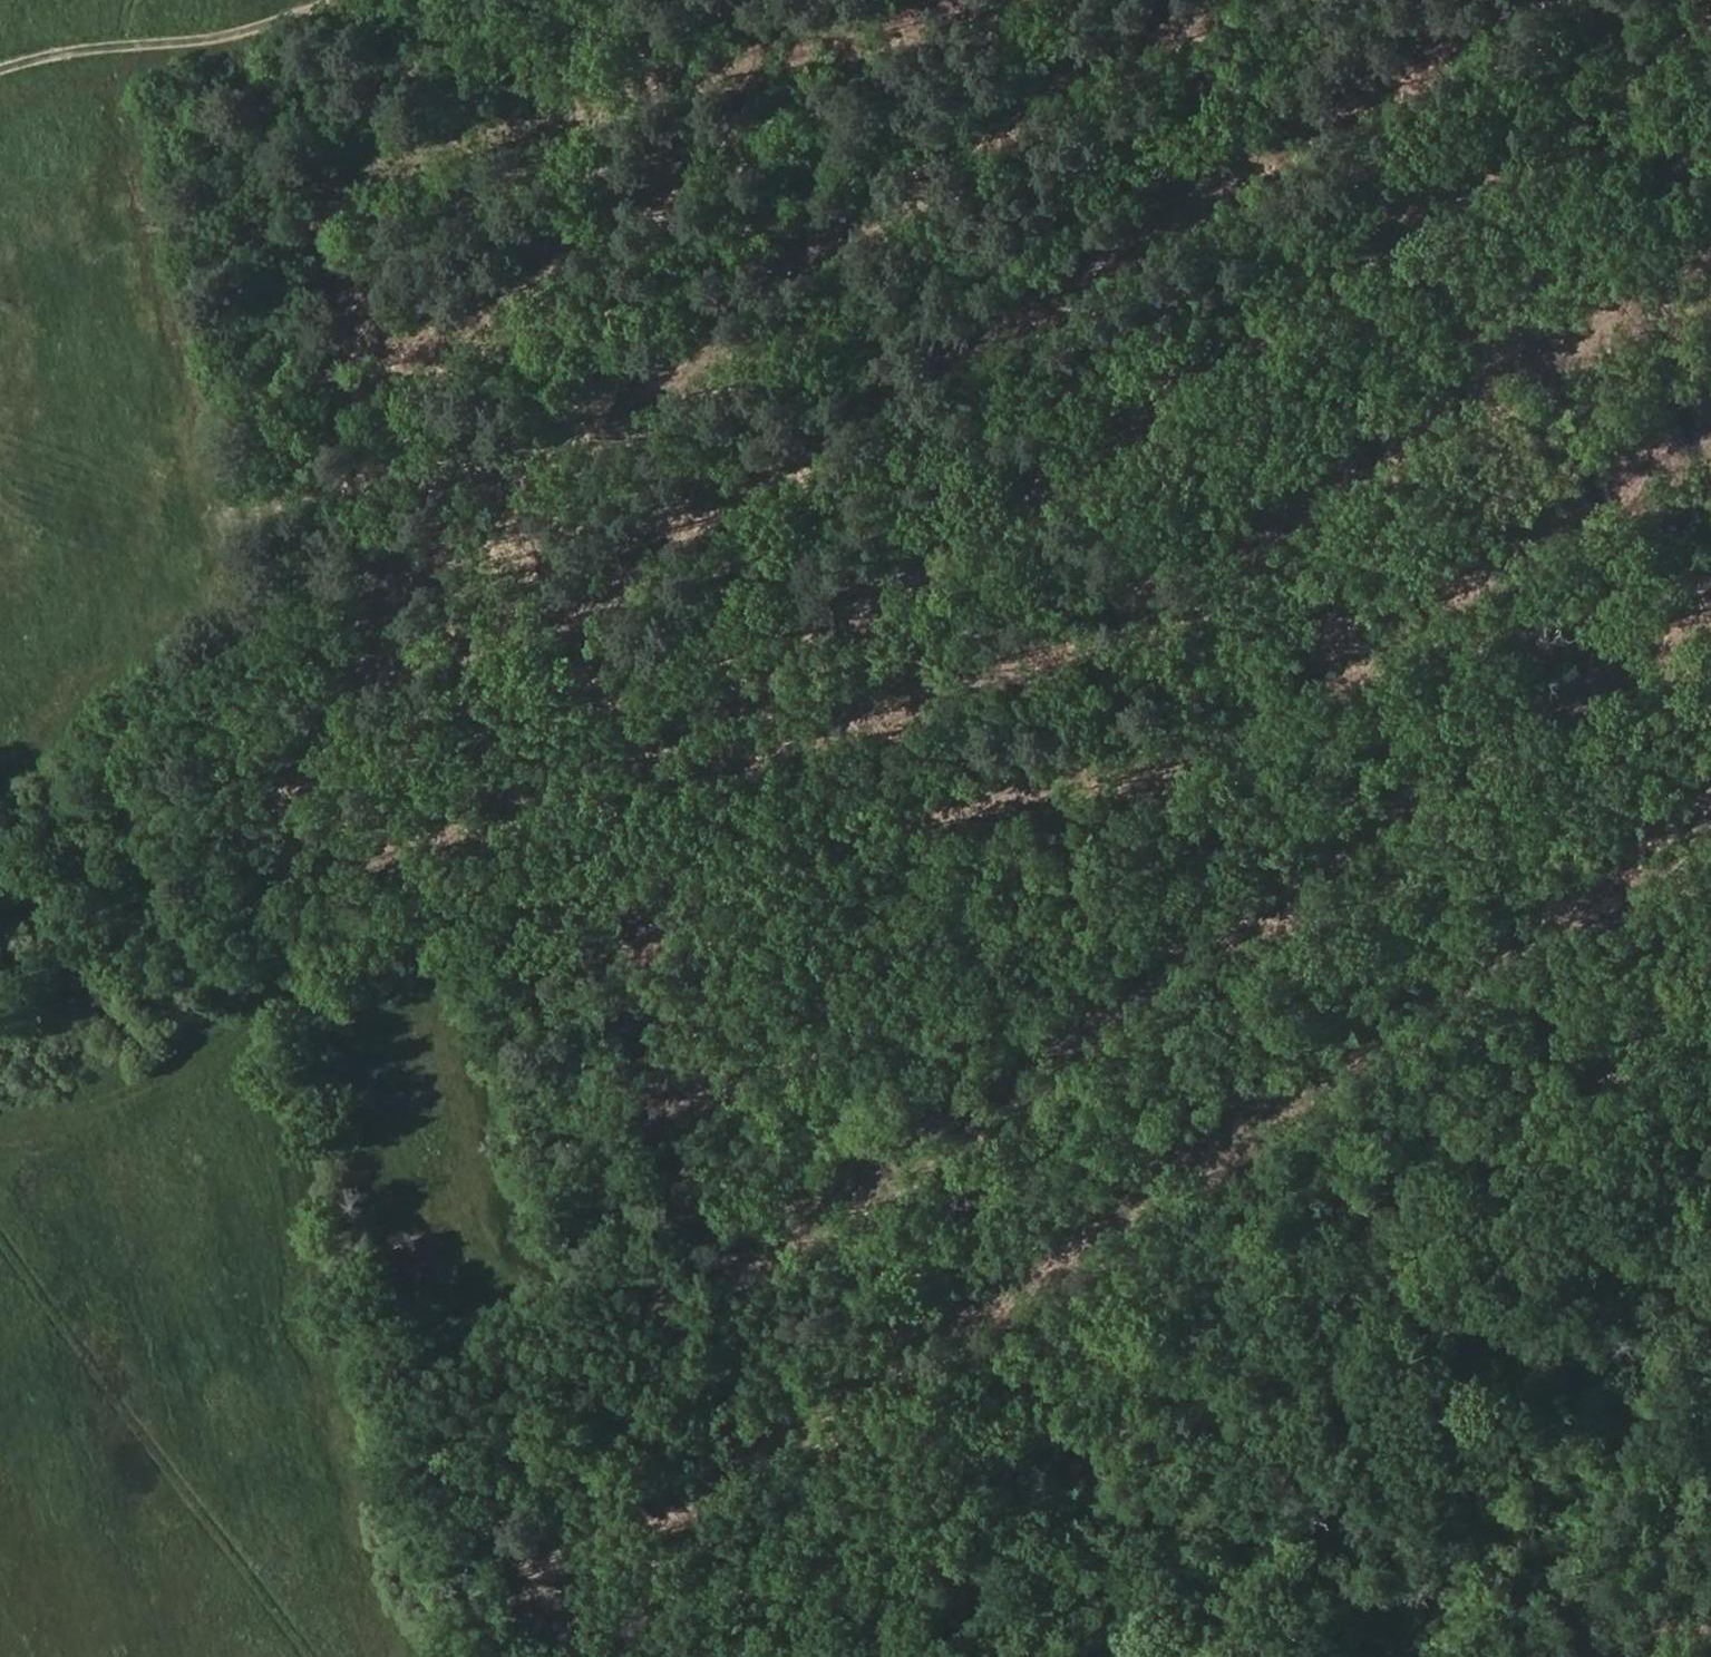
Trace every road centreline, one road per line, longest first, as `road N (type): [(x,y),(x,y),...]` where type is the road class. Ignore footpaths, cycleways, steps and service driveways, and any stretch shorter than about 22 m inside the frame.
road 1 (track): [(0,120),(460,0)]

